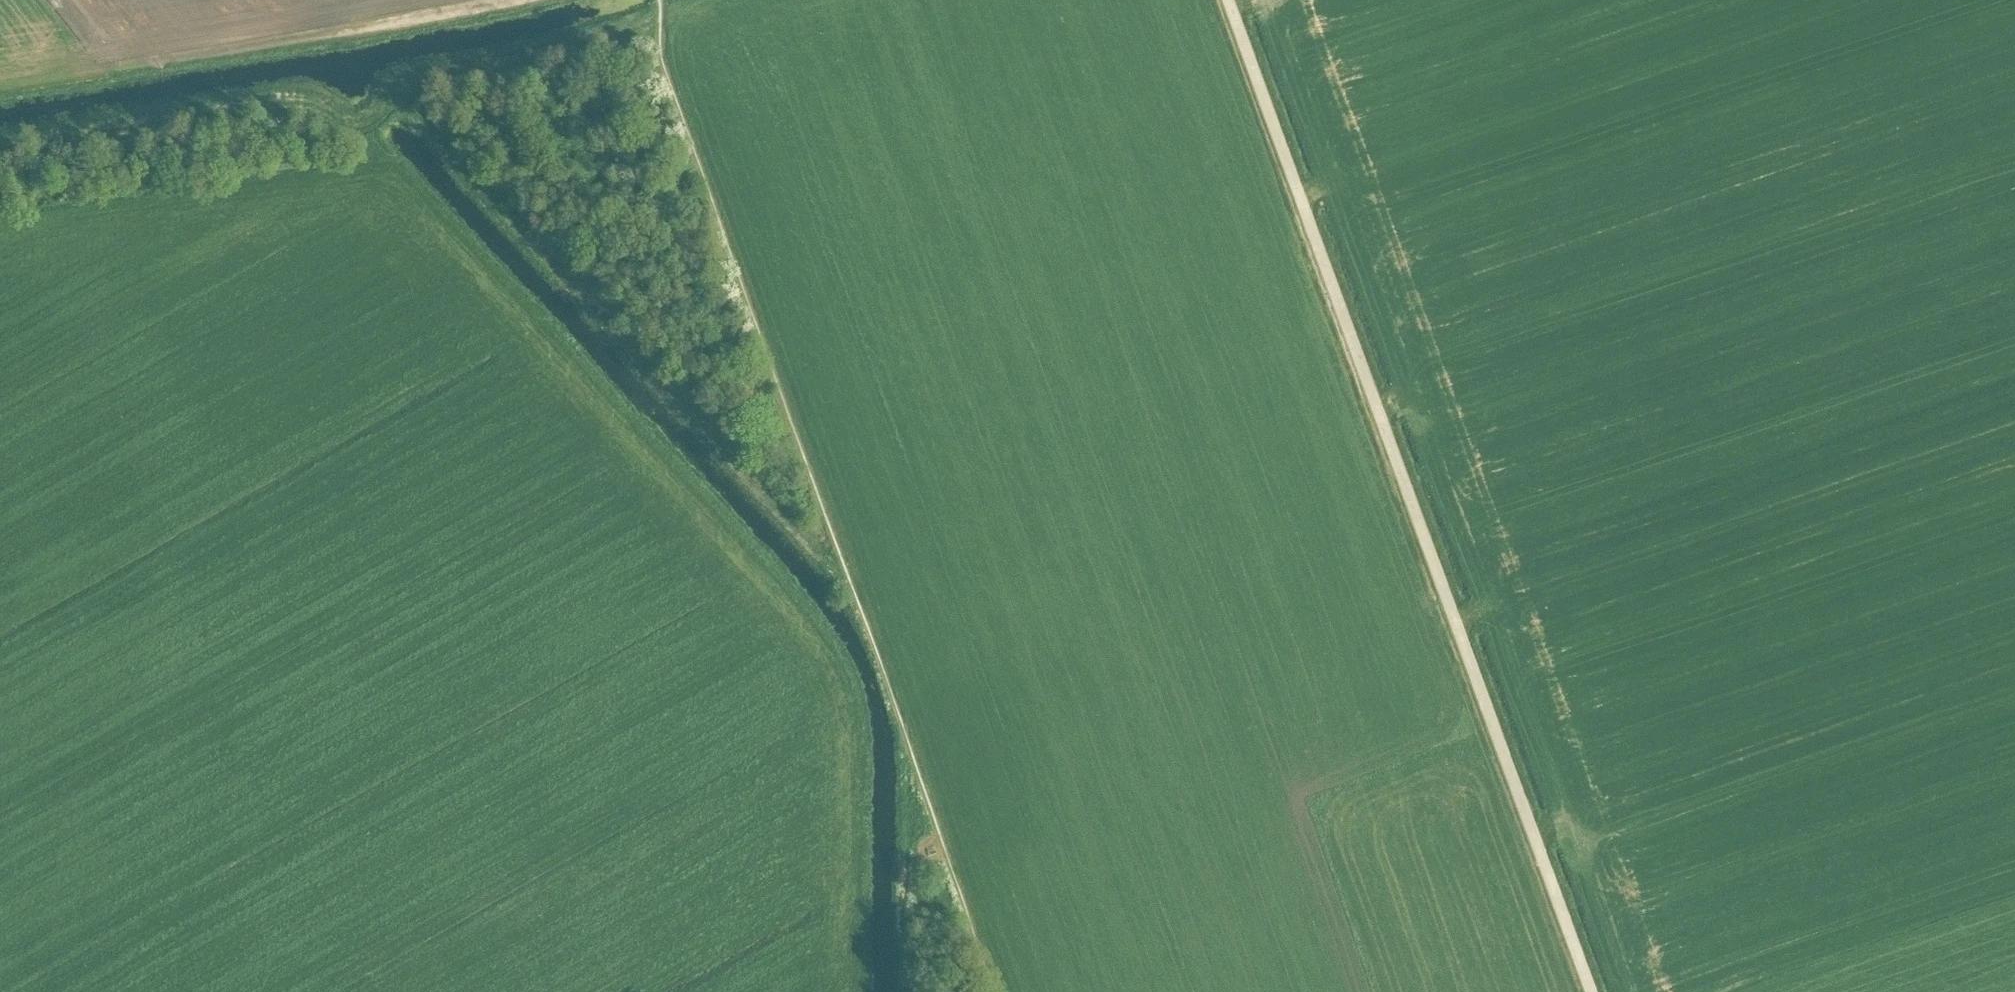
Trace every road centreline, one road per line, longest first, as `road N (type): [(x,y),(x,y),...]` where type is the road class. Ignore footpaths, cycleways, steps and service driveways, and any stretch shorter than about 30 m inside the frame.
road 1 (track): [(1587,991),(1226,0)]
road 2 (track): [(397,95),(367,121),(289,101),(0,148)]

